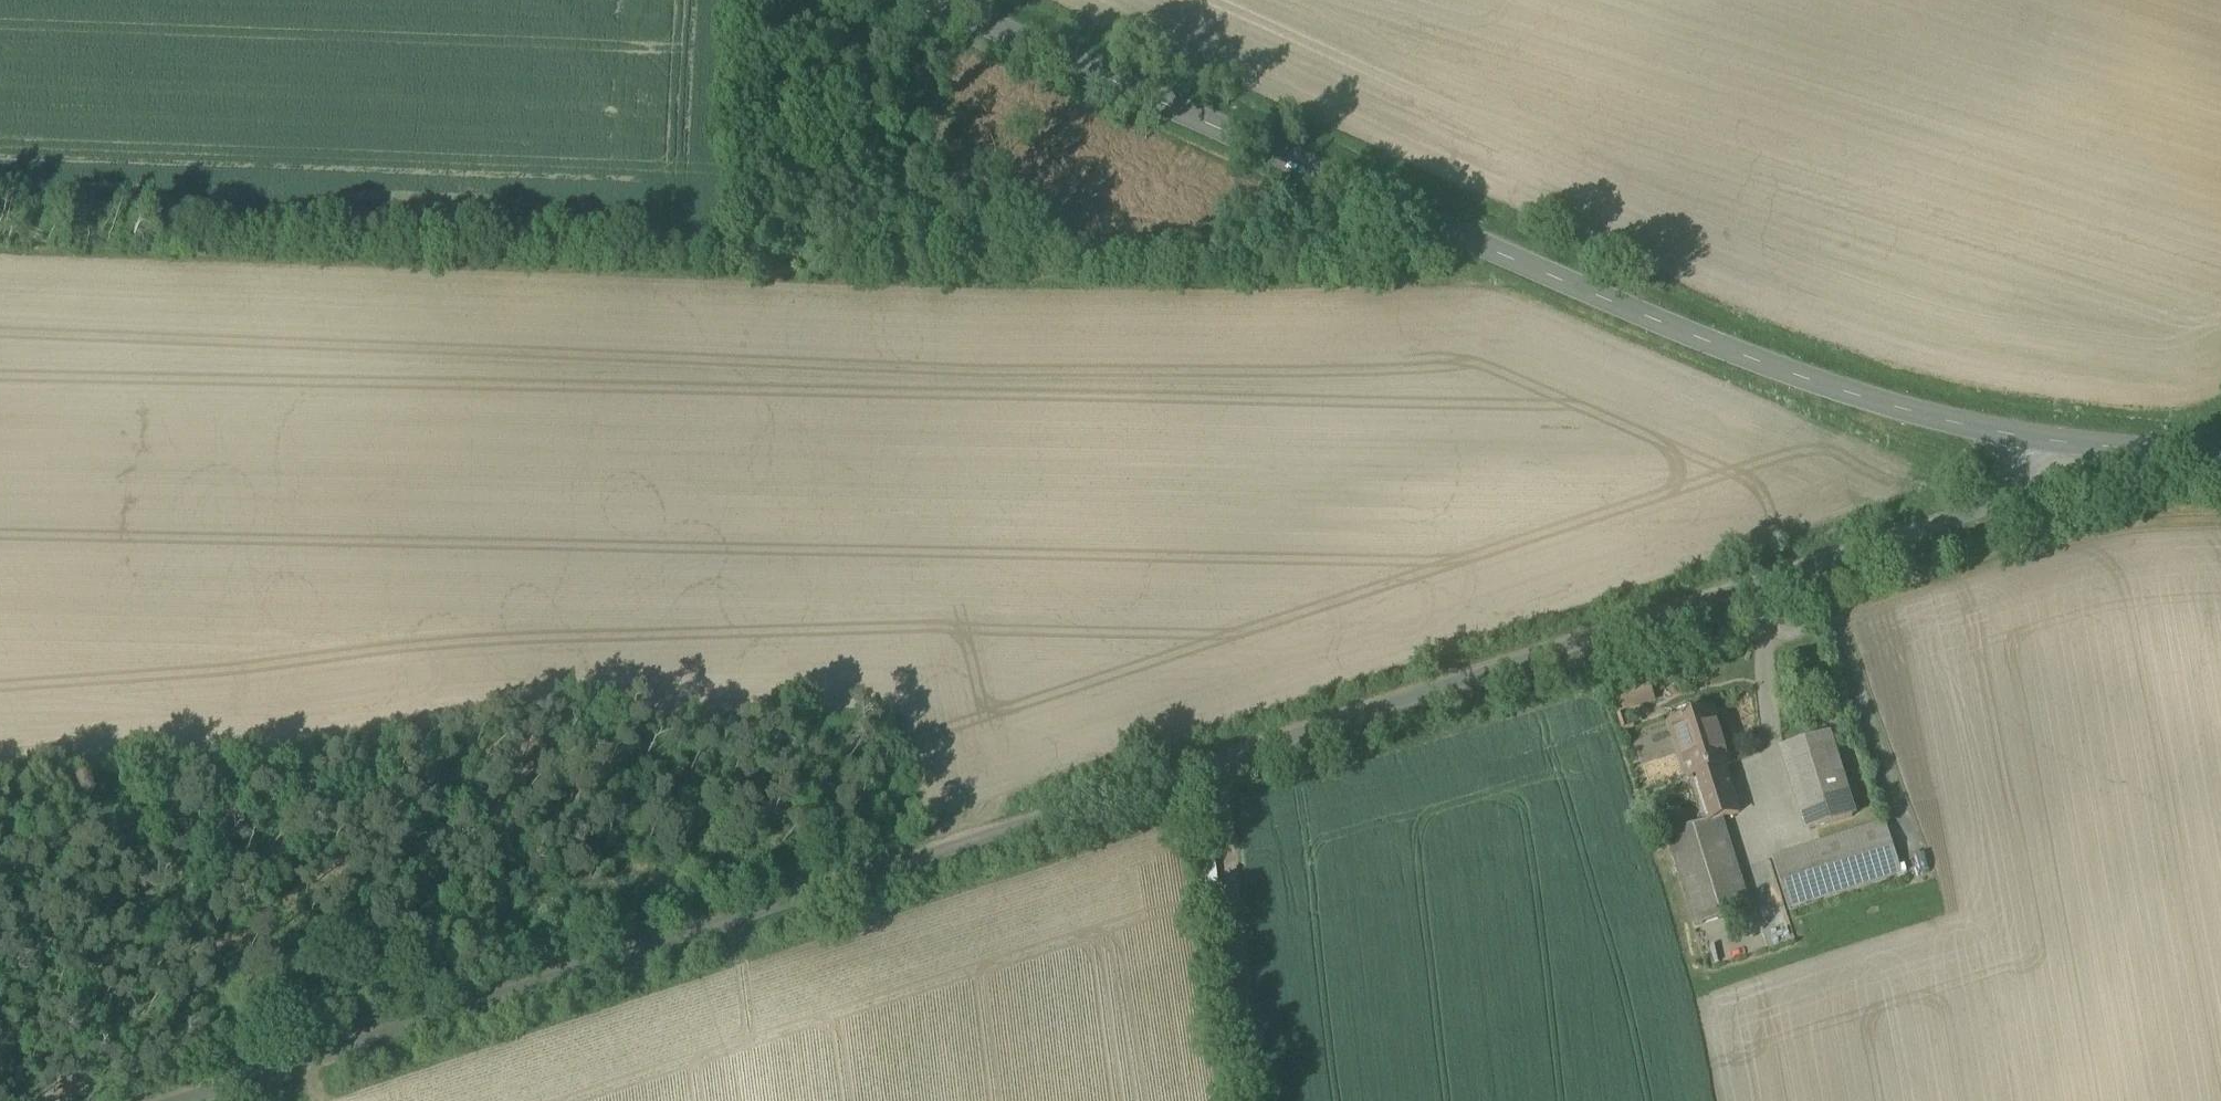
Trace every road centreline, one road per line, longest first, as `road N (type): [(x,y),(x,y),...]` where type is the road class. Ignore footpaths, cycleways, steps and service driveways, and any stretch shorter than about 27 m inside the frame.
road 1 (unclassified): [(211,1100),(1937,533),(1993,508),(2018,479),(2033,440)]
road 2 (tertiary): [(930,0),(1747,360),(2033,440)]
road 3 (tertiary): [(2033,440),(2220,453)]

